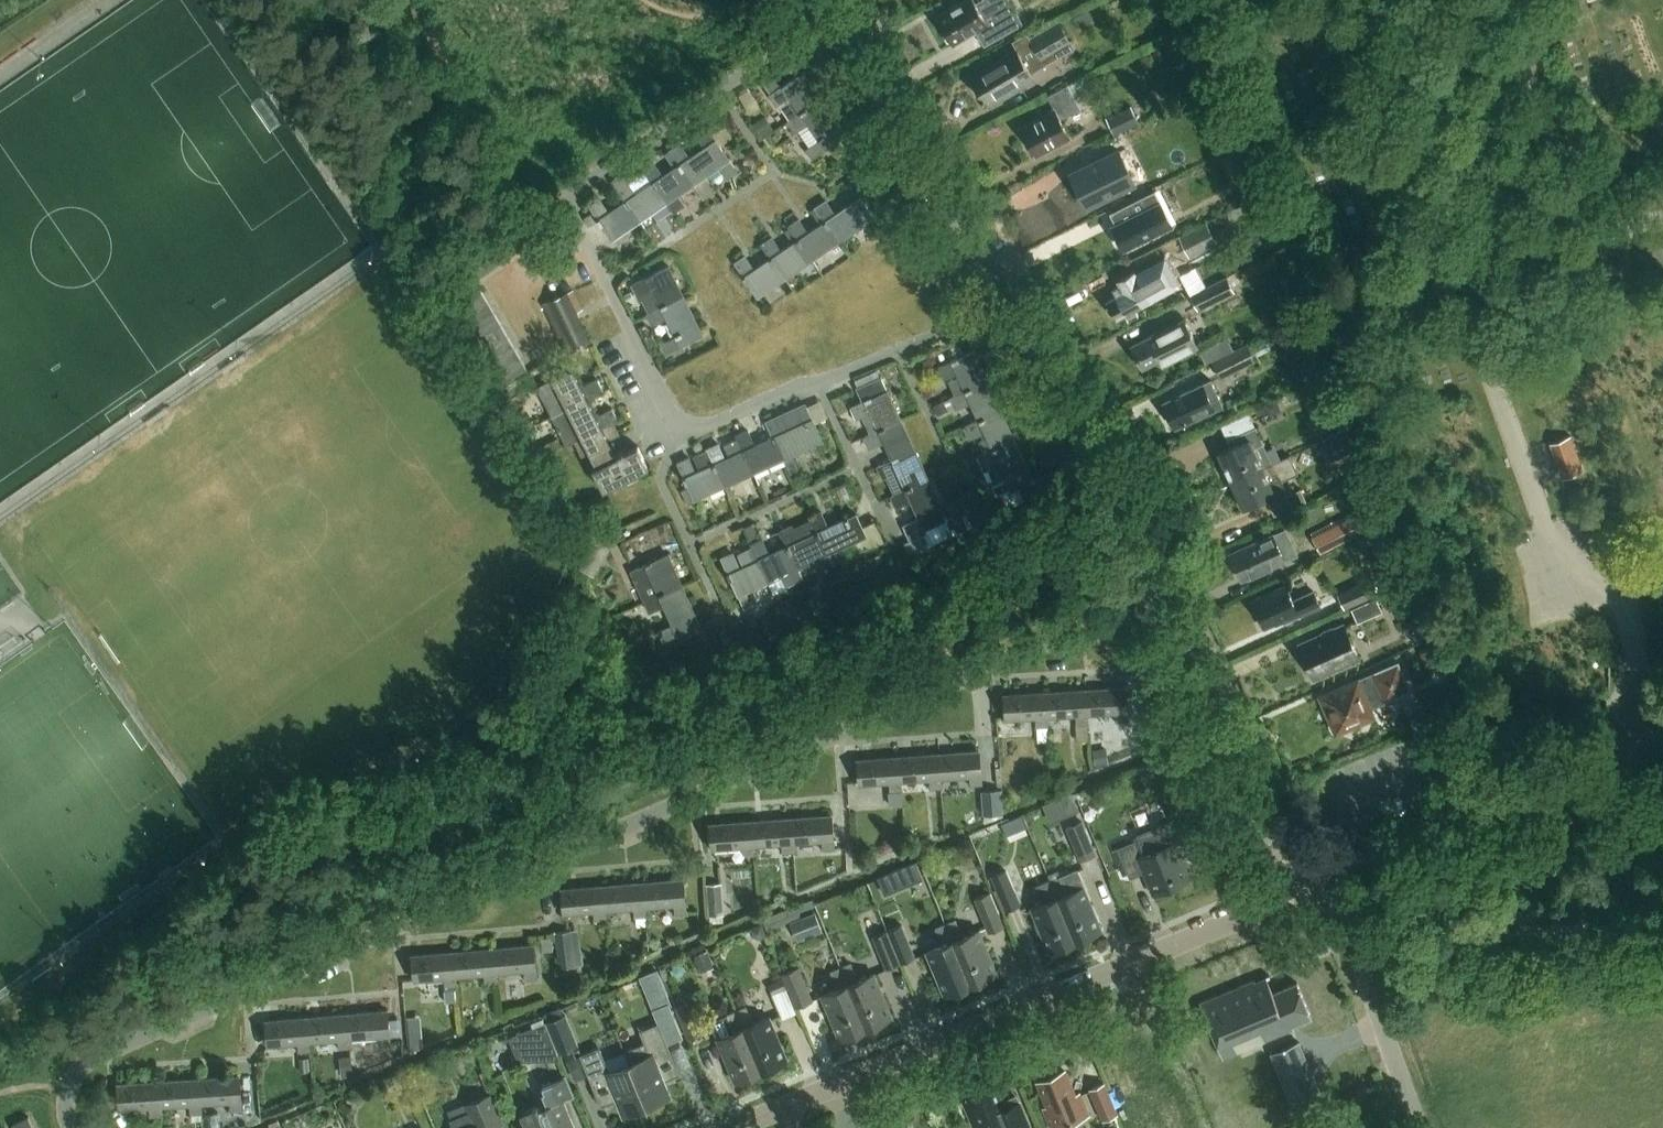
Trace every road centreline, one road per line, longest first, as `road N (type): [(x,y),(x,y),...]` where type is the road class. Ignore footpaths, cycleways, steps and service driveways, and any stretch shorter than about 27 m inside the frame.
road 1 (residential): [(73,1127),(69,1089),(84,1064),(115,1049),(1154,594)]
road 2 (residential): [(839,20),(597,173),(580,198),(586,237),(665,403),(699,430),(1009,303)]
road 3 (residential): [(734,1127),(1265,907),(1309,881)]
road 4 (residential): [(1662,740),(1309,881)]
road 5 (unclassified): [(1309,881),(1272,855),(1154,594)]
road 6 (unclassified): [(1009,303),(839,20)]
road 7 (unclassified): [(1154,594),(1076,415),(1009,303)]
road 8 (unclassified): [(1422,1127),(1341,918),(1309,881)]

